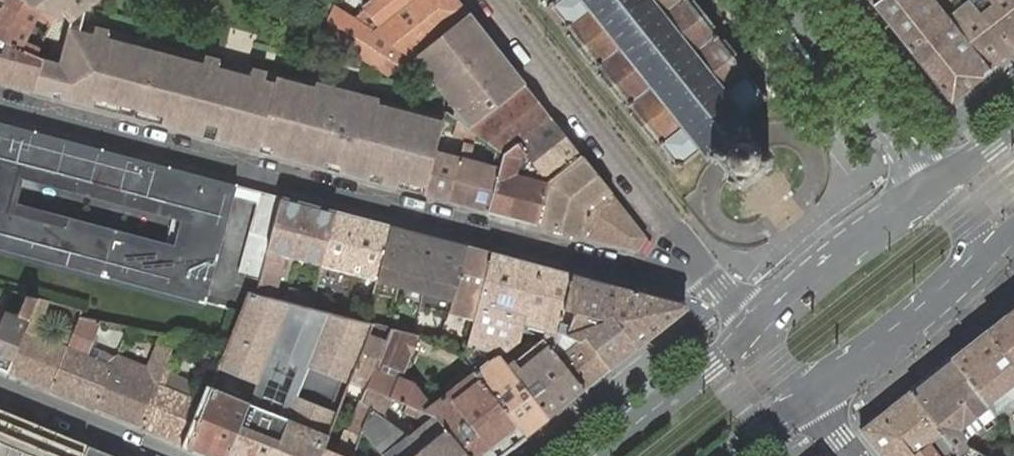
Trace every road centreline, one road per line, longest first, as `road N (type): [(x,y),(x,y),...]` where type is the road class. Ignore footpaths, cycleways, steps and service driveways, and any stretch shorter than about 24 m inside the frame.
road 1 (residential): [(722,288),(643,278),(0,107)]
road 2 (residential): [(722,288),(497,0)]
road 3 (tertiary): [(790,0),(936,184)]
road 4 (tertiary): [(936,184),(825,261),(752,327)]
road 5 (tertiary): [(752,327),(594,455)]
road 6 (tertiary): [(809,401),(963,282)]
road 7 (residential): [(167,455),(0,386)]

